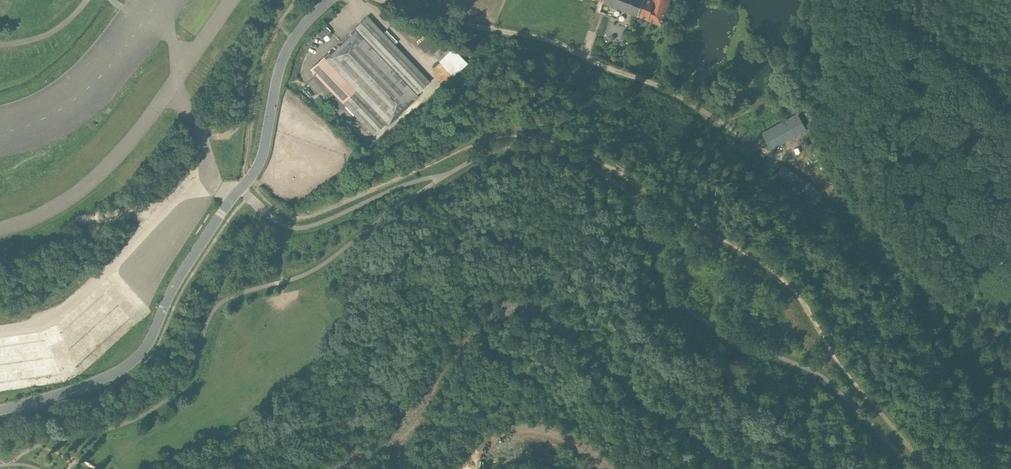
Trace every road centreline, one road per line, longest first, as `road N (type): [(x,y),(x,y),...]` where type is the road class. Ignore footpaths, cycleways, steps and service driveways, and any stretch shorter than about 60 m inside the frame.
road 1 (unclassified): [(0,410),(114,374),(146,350),(180,276),(257,168),(292,39),(330,0)]

